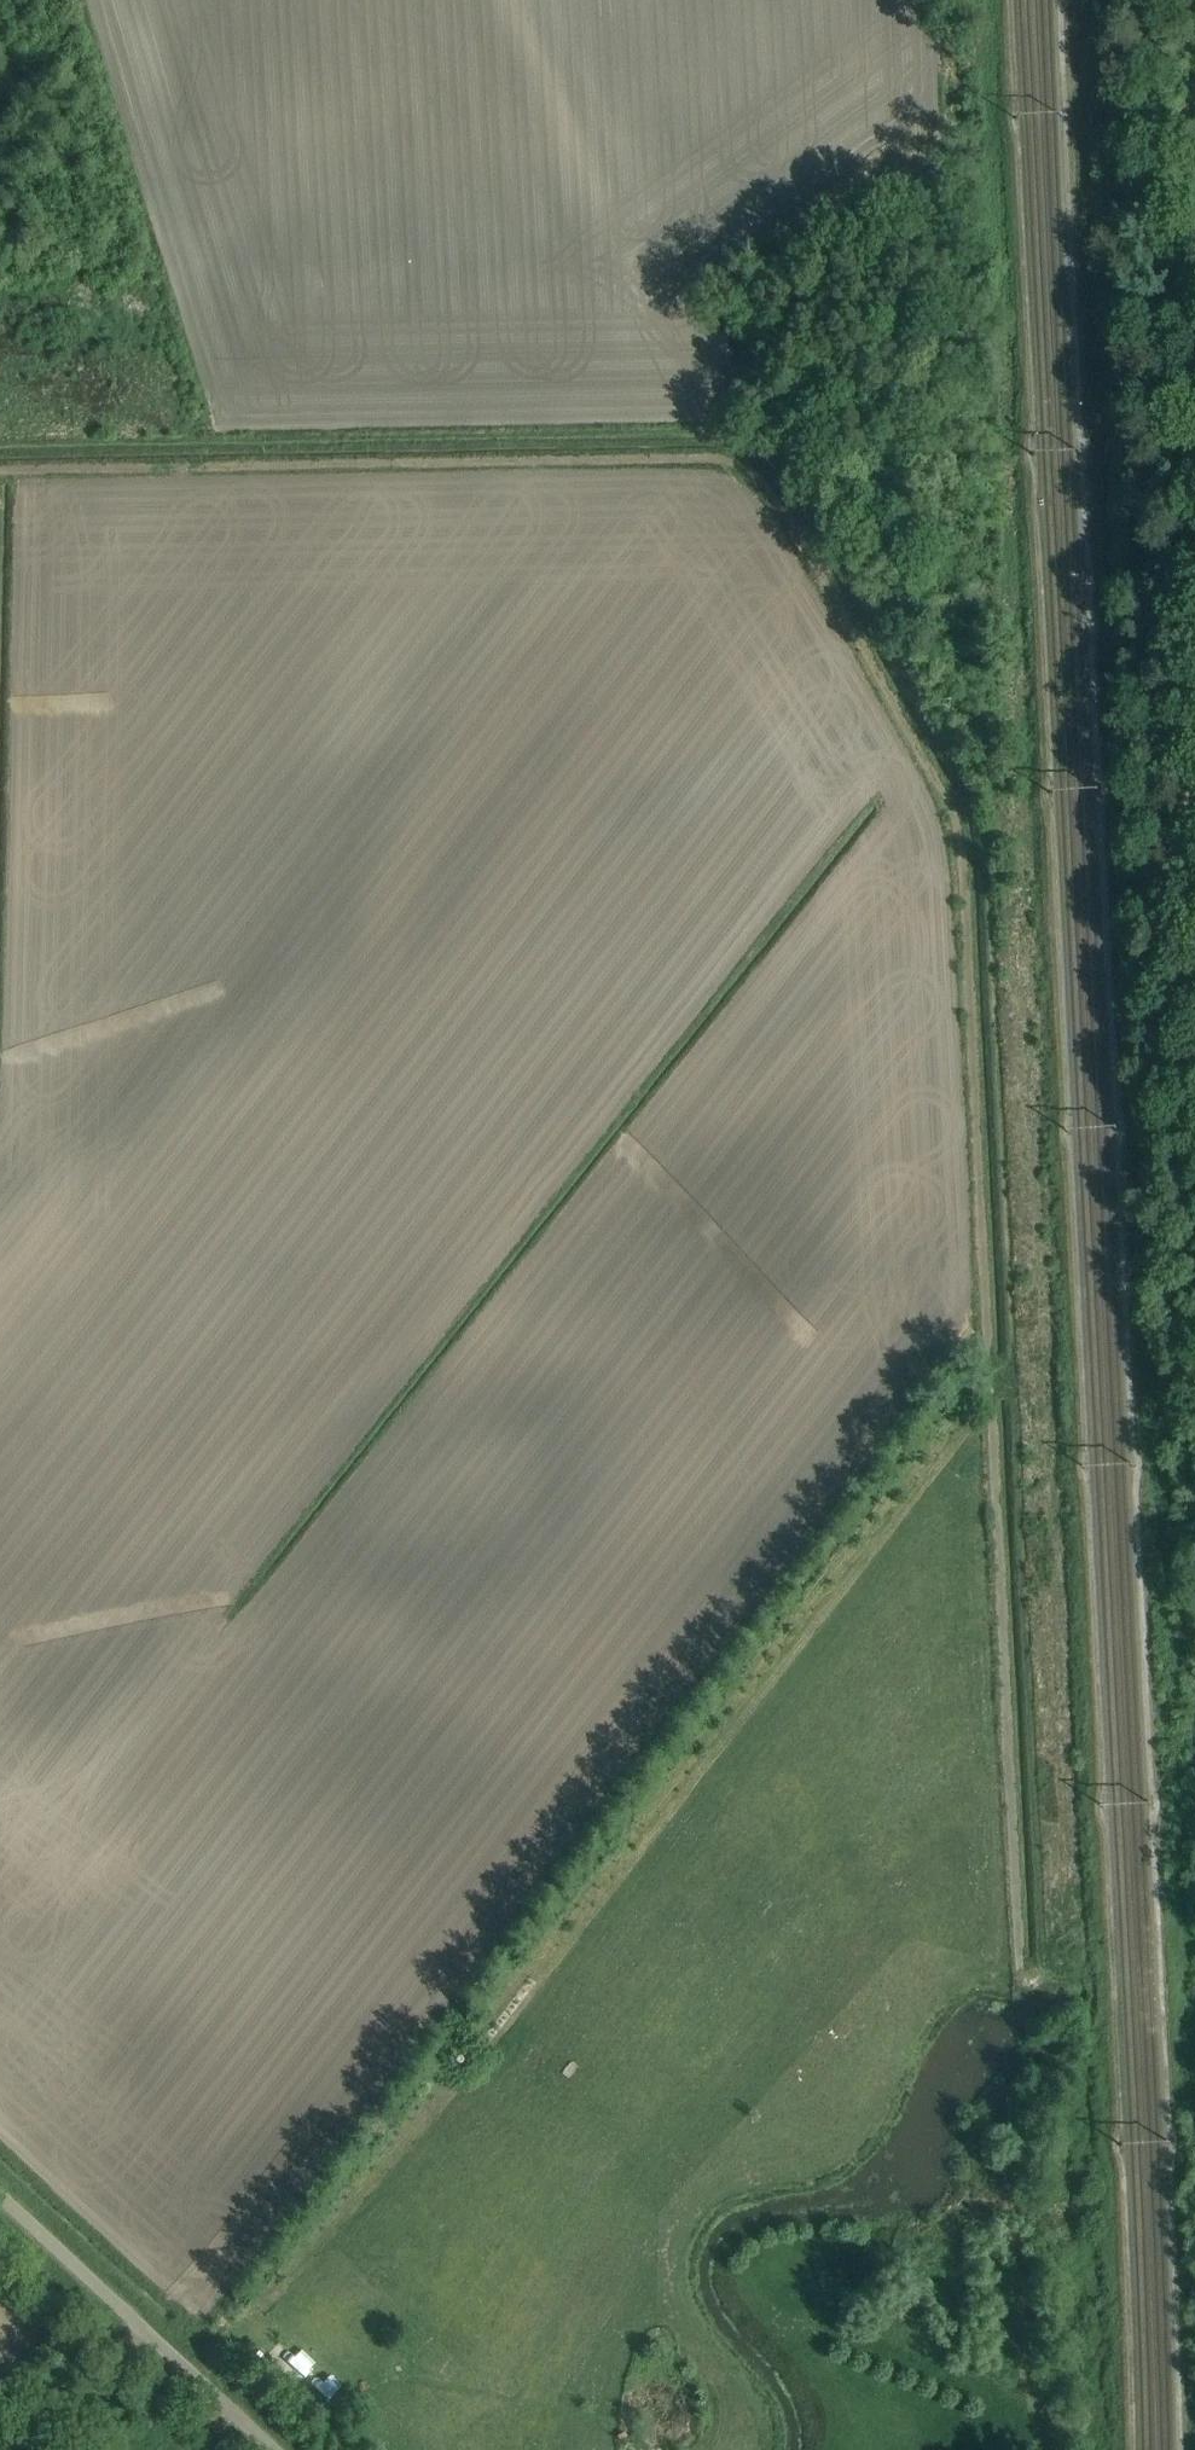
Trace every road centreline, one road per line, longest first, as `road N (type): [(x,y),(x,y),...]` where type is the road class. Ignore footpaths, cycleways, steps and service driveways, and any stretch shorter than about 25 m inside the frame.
road 1 (unclassified): [(273,2449),(0,2196)]
road 2 (track): [(151,2337),(5,2449)]
road 3 (track): [(1194,134),(1189,0)]

